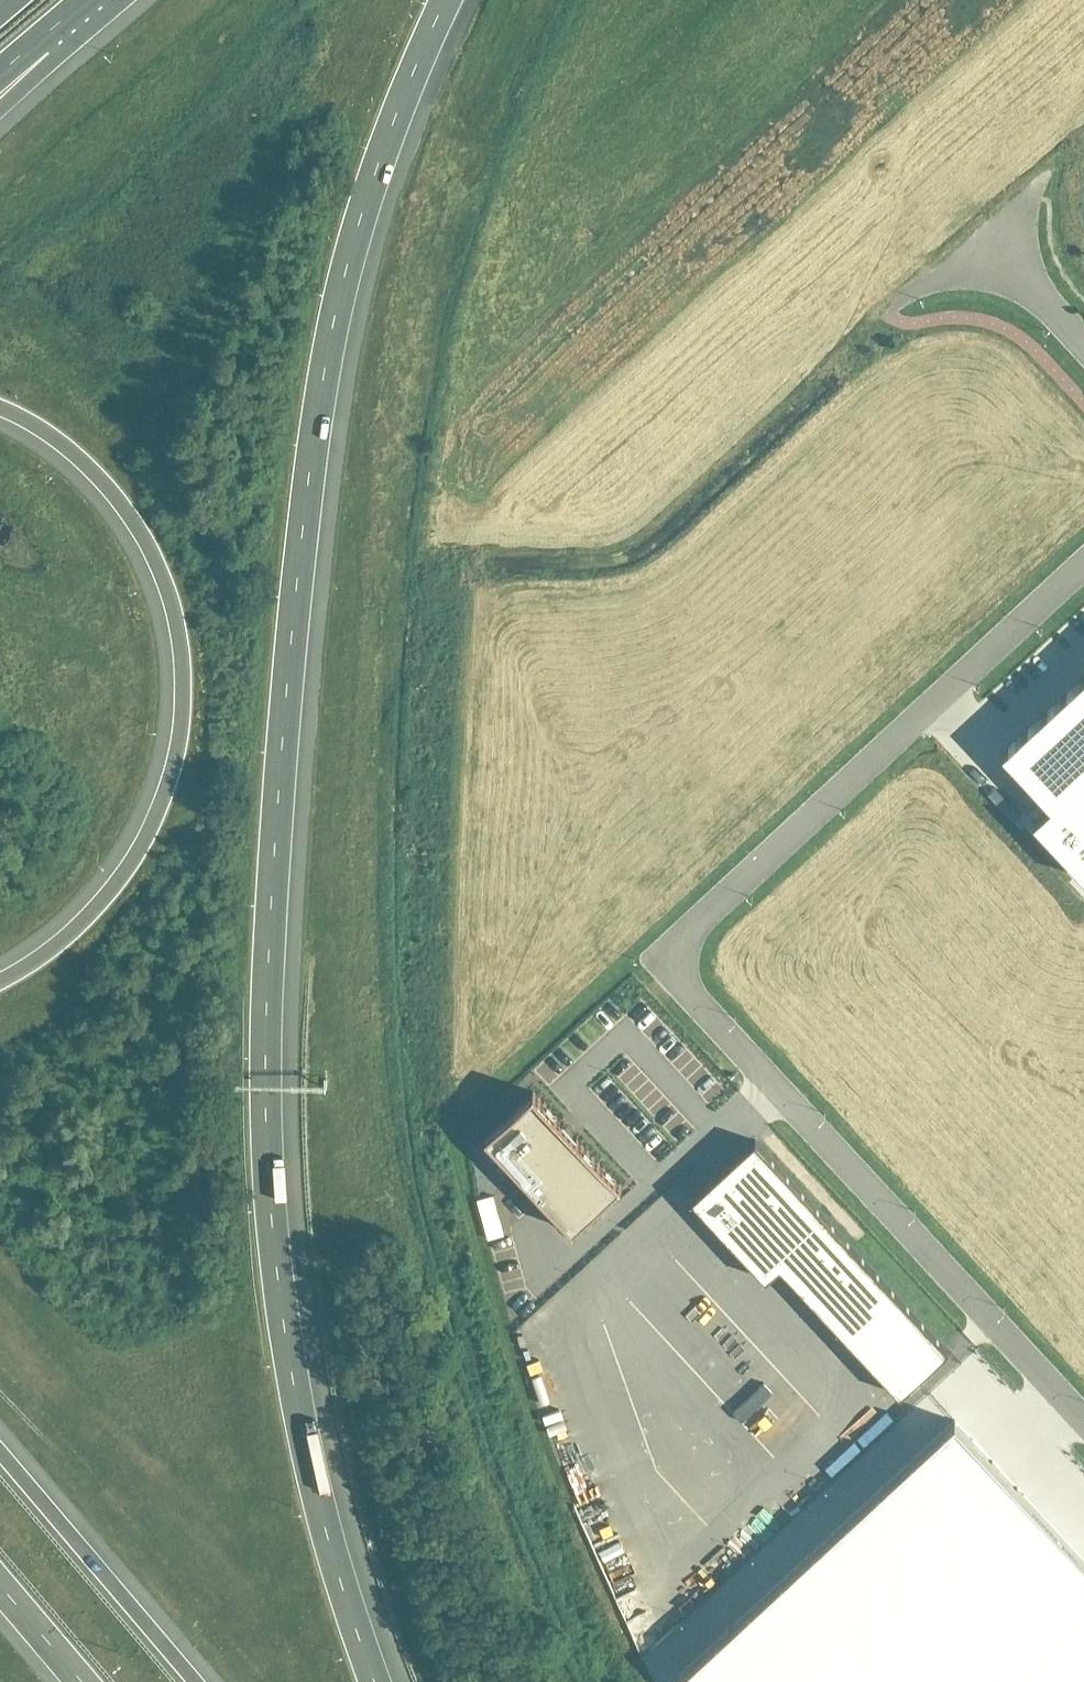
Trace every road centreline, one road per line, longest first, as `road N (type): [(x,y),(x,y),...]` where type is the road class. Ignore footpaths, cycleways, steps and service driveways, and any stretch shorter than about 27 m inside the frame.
road 1 (motorway): [(378,1681),(317,1491),(282,1309),(267,1111),(269,872),(301,529),(330,346),(369,195),(445,0)]
road 2 (unclassified): [(1083,1416),(688,987),(684,960),(697,927),(1083,568)]
road 3 (motorway): [(0,407),(88,462),(133,519),(162,571),(179,627),(183,685),(176,755),(134,859),(47,954),(0,978)]
road 4 (motorway): [(197,1681),(0,1450)]
road 5 (unclassified): [(1083,351),(976,240)]
road 6 (motorway): [(0,1589),(79,1681)]

